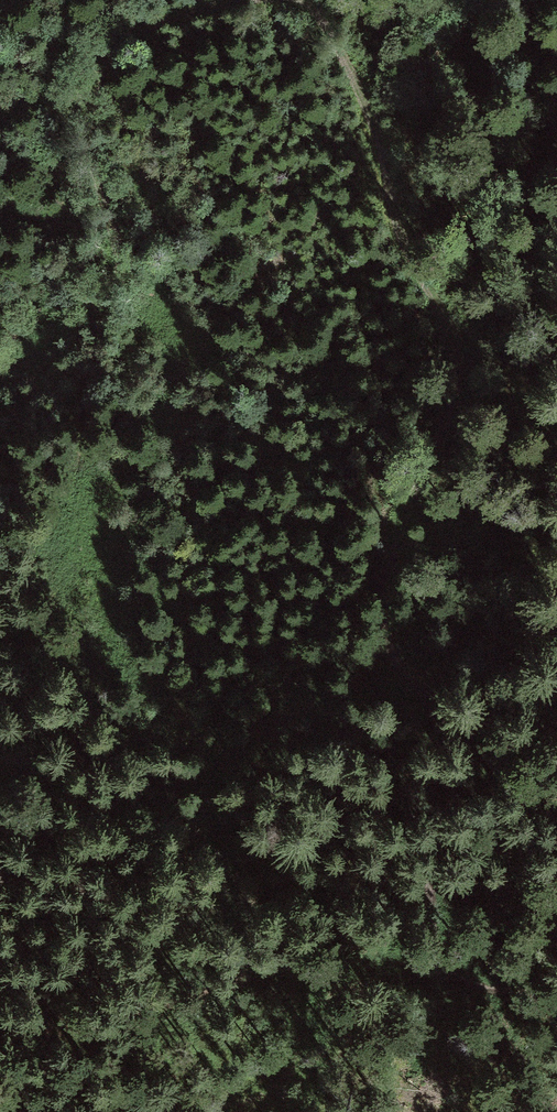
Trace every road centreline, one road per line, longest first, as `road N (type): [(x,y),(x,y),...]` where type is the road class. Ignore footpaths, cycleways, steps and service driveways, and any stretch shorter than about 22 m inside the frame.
road 1 (track): [(300,0),(320,15),(358,83),(405,238),(460,369),(449,427),(384,587),(384,608),(439,751),(445,974)]
road 2 (track): [(556,995),(326,960),(188,998),(0,1029)]
road 3 (track): [(0,372),(85,328),(116,294),(84,117),(97,58),(117,34),(151,18),(221,0)]

